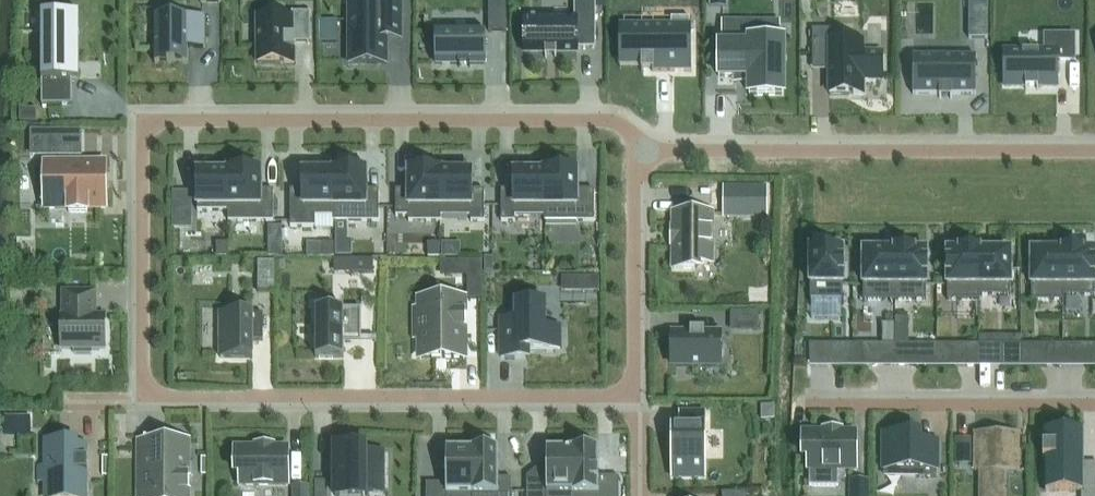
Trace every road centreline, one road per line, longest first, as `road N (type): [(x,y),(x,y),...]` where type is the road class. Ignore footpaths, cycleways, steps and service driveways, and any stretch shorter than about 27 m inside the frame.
road 1 (residential): [(639,147),(639,131),(616,114),(139,115),(138,400),(638,401)]
road 2 (residential): [(1094,146),(639,147)]
road 3 (residential): [(1094,405),(812,405)]
road 4 (residential): [(638,401),(639,147)]

